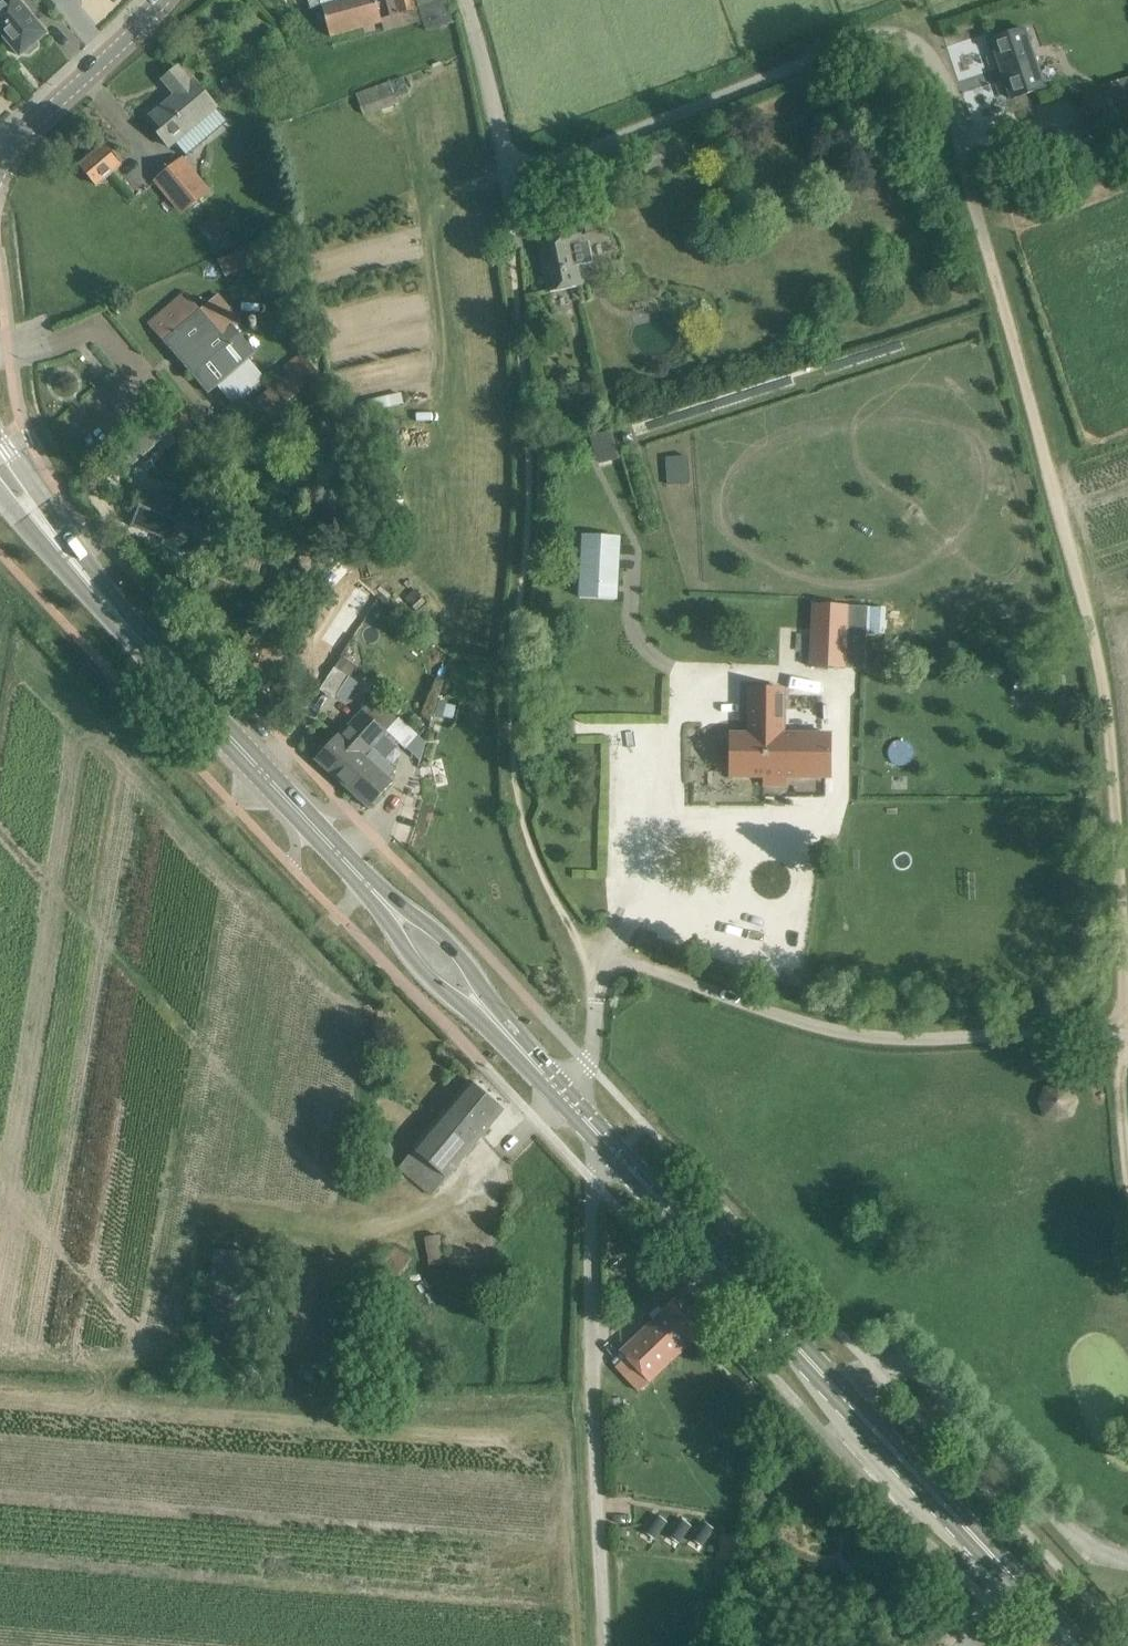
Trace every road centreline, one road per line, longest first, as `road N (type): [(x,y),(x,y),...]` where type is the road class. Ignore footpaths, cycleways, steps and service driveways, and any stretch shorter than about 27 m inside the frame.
road 1 (track): [(1126,1039),(1083,582),(963,156),(951,85),(923,47),(863,45),(503,169)]
road 2 (primary): [(1084,1645),(833,1358),(627,1154)]
road 3 (track): [(615,951),(841,1034),(1126,1039)]
road 4 (unclassified): [(605,1645),(590,1212),(598,1183),(627,1154)]
road 5 (primary): [(370,892),(291,794),(84,576)]
road 6 (secondary): [(0,162),(160,0)]
road 7 (primary): [(509,1035),(438,932),(370,892)]
road 8 (primary): [(370,892),(432,982),(509,1035)]
road 9 (primary): [(84,576),(0,439)]
road 10 (track): [(503,169),(472,15)]
road 11 (unclassified): [(563,1089),(588,1066),(596,983),(615,951)]

